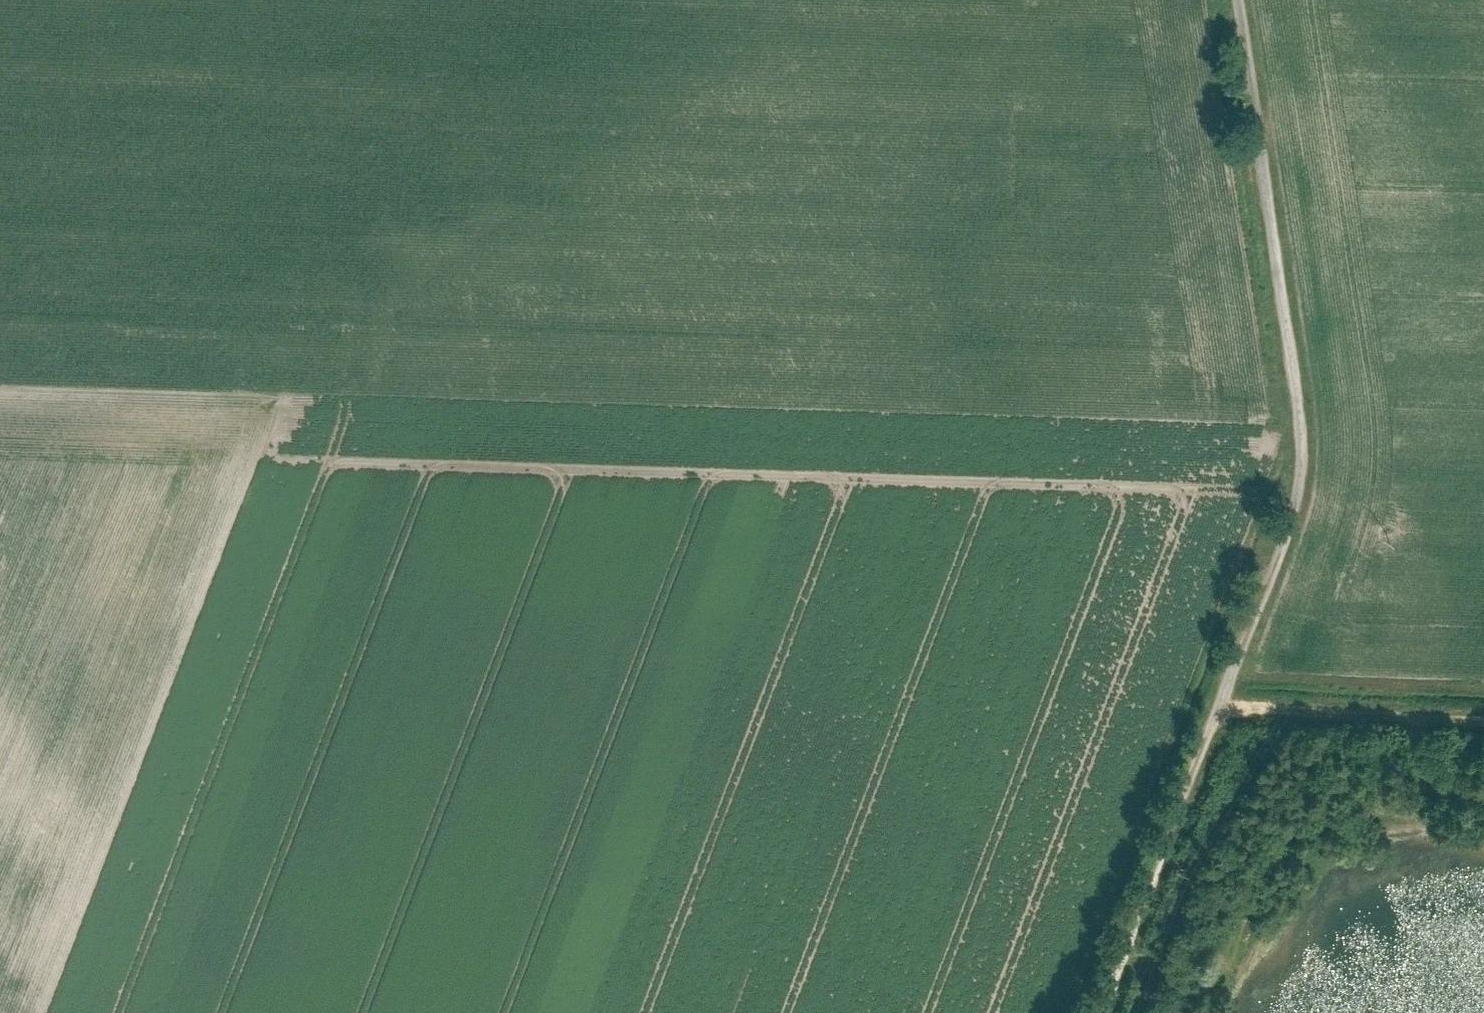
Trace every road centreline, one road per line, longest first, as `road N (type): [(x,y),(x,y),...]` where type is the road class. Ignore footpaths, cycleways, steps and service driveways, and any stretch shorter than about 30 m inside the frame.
road 1 (unclassified): [(1215,709),(1298,483),(1299,430),(1236,0)]
road 2 (unclassified): [(1100,1012),(1215,709)]
road 3 (unclassified): [(1215,709),(1483,719)]

